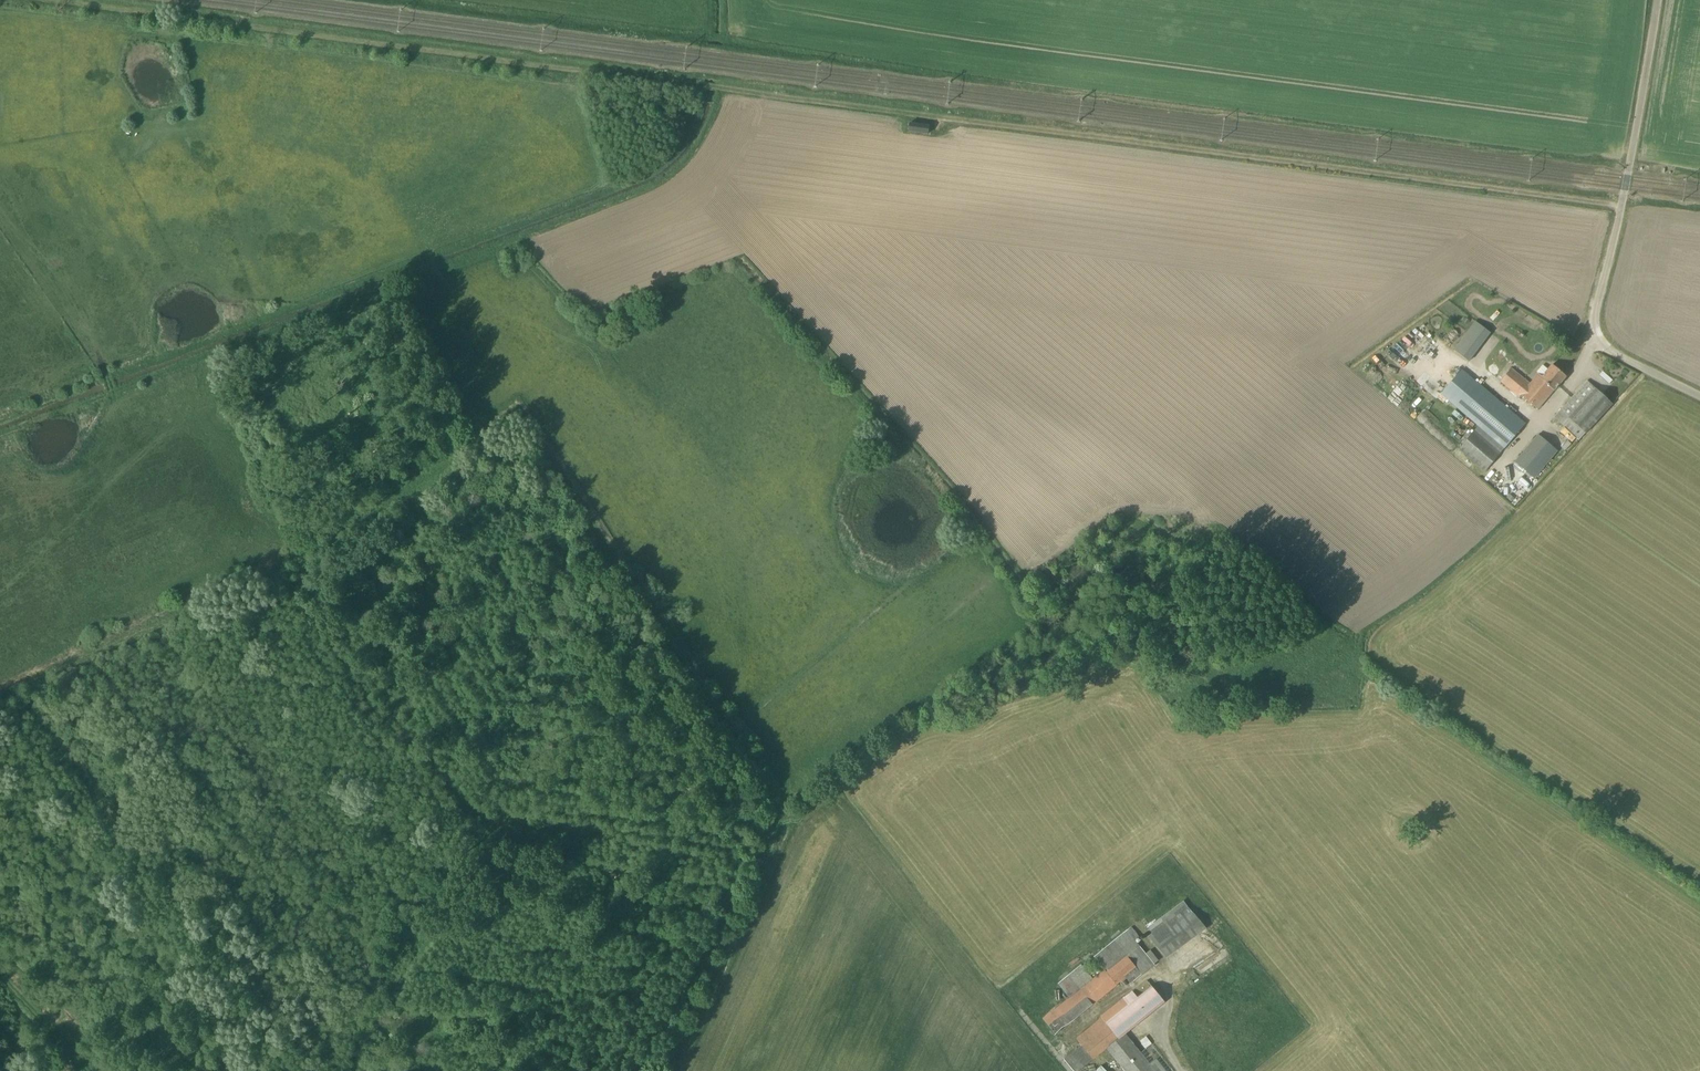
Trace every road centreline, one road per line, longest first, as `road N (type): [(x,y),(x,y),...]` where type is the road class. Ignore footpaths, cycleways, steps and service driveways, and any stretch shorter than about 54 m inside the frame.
road 1 (unclassified): [(1699,397),(1620,357),(1600,343),(1594,327),(1662,0)]

